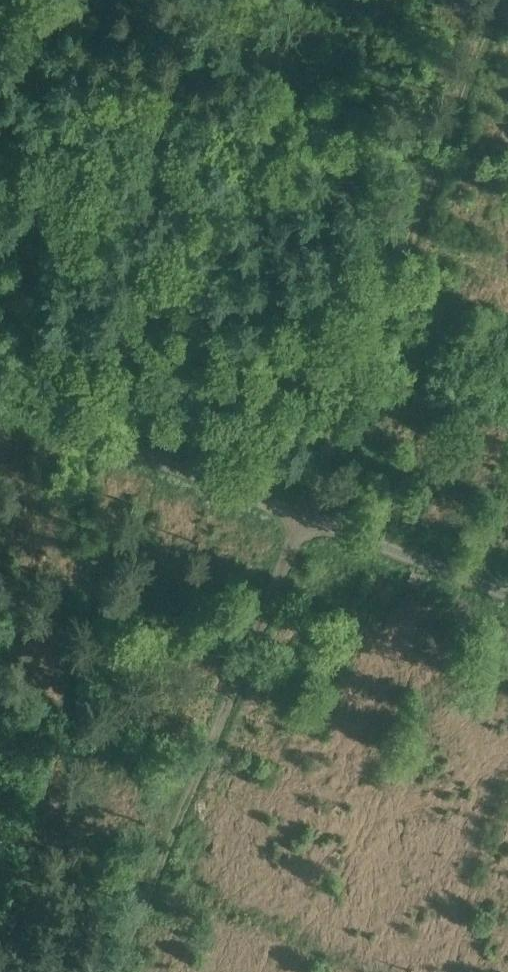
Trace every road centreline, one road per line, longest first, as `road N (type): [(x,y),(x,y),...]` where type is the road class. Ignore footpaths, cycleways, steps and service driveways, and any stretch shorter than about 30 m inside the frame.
road 1 (track): [(302,499),(480,0)]
road 2 (track): [(302,499),(111,971)]
road 3 (track): [(302,499),(0,385)]
road 4 (track): [(507,576),(302,499)]

